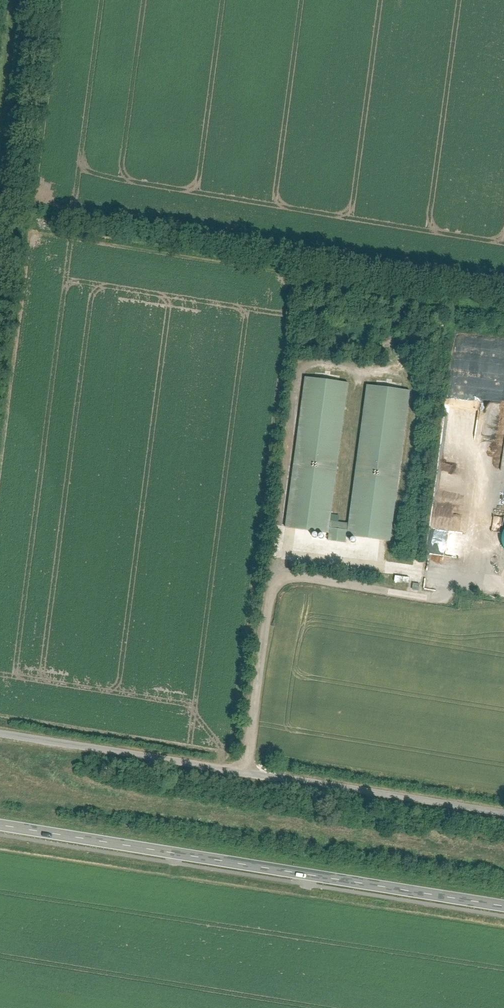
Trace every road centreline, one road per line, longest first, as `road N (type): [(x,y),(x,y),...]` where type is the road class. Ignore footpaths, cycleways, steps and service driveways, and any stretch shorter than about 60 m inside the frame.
road 1 (tertiary): [(0,824),(503,905)]
road 2 (residential): [(503,813),(0,732)]

